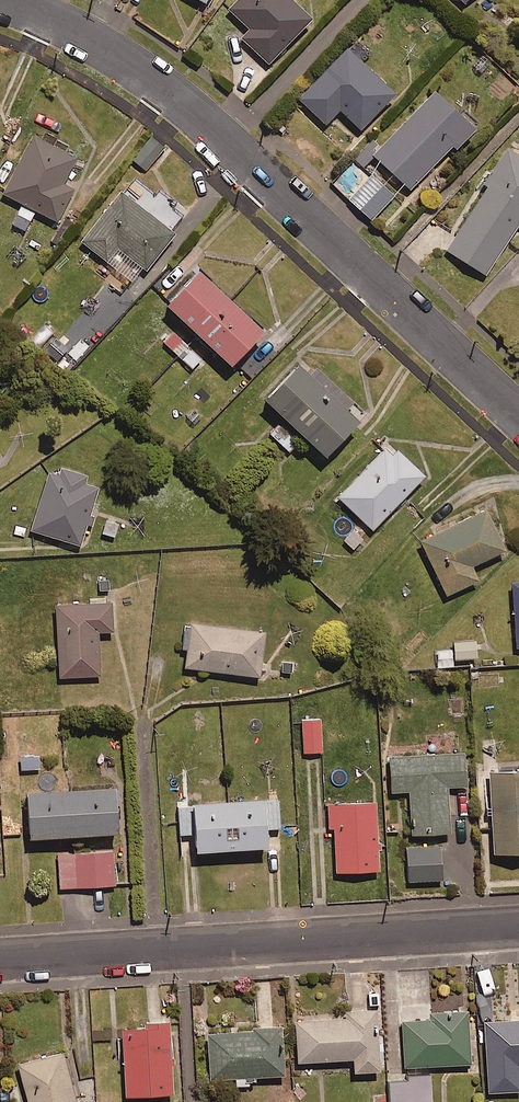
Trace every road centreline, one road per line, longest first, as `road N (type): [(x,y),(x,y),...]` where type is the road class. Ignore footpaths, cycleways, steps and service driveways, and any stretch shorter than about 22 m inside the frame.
road 1 (residential): [(518,414),(214,128),(118,54),(3,0)]
road 2 (residential): [(518,928),(0,959)]

